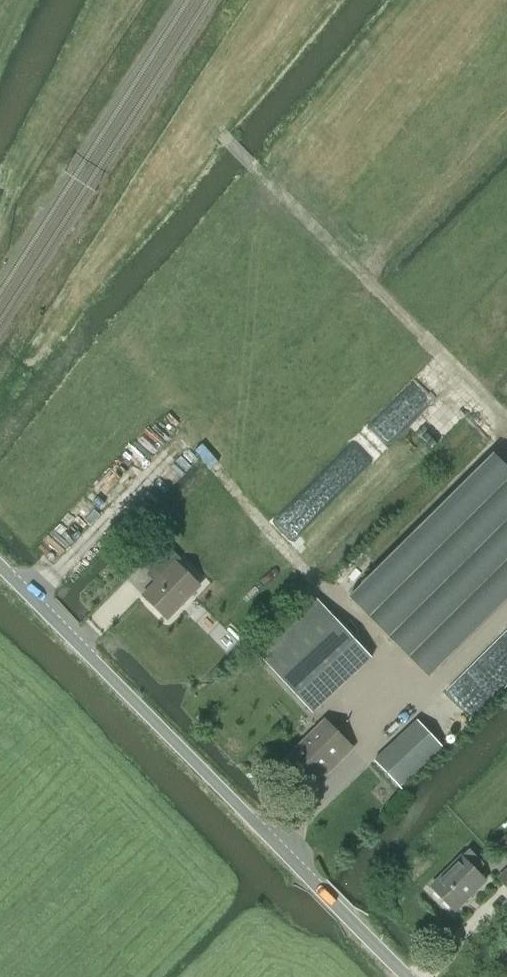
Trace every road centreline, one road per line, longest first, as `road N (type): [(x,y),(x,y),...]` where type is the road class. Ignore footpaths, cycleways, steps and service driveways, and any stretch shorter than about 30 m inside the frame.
road 1 (unclassified): [(408,976),(0,565)]

